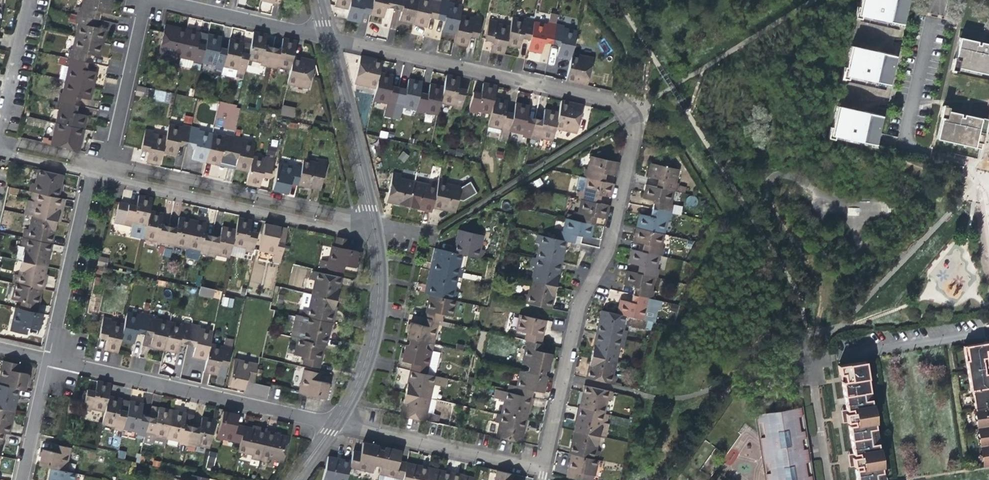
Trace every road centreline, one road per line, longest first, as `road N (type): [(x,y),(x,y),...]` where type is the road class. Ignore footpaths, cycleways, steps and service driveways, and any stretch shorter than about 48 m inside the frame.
road 1 (residential): [(543,469),(581,297),(606,248),(637,128),(633,114),(613,101),(327,37)]
road 2 (residential): [(45,358),(333,422)]
road 3 (residential): [(105,169),(125,183),(348,229),(369,220)]
road 4 (residential): [(369,220),(105,169)]
road 5 (residential): [(333,422),(543,469)]
road 6 (residential): [(369,220),(377,319),(333,422)]
road 7 (residential): [(86,165),(45,358)]
road 8 (residential): [(327,37),(369,220)]
road 9 (residential): [(105,169),(140,0)]
road 10 (residential): [(161,0),(327,37)]
road 11 (residential): [(0,139),(32,0)]
road 12 (residential): [(45,358),(19,479)]

